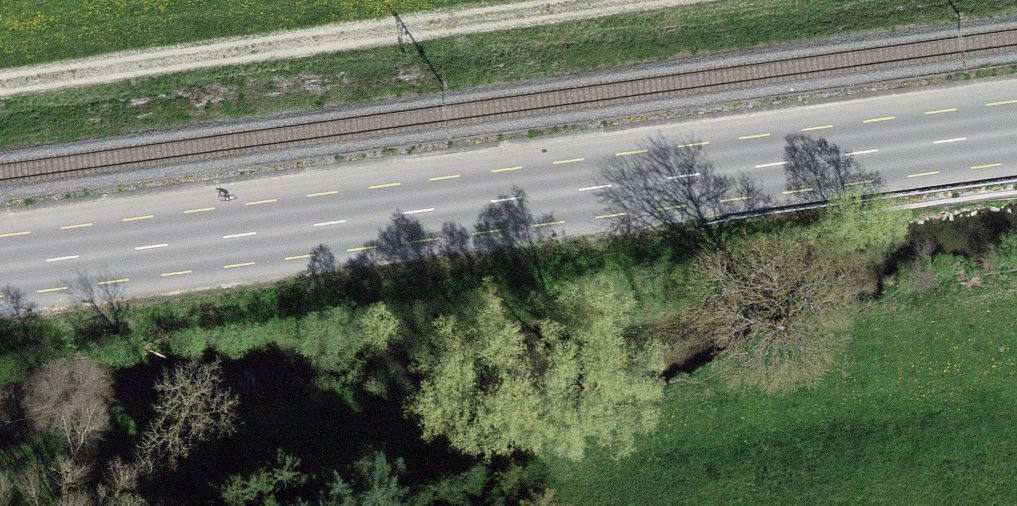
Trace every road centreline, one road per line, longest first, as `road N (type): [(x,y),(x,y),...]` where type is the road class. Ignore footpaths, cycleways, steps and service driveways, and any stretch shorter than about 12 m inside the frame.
road 1 (primary): [(0,278),(1016,141)]
road 2 (track): [(0,109),(848,0)]

